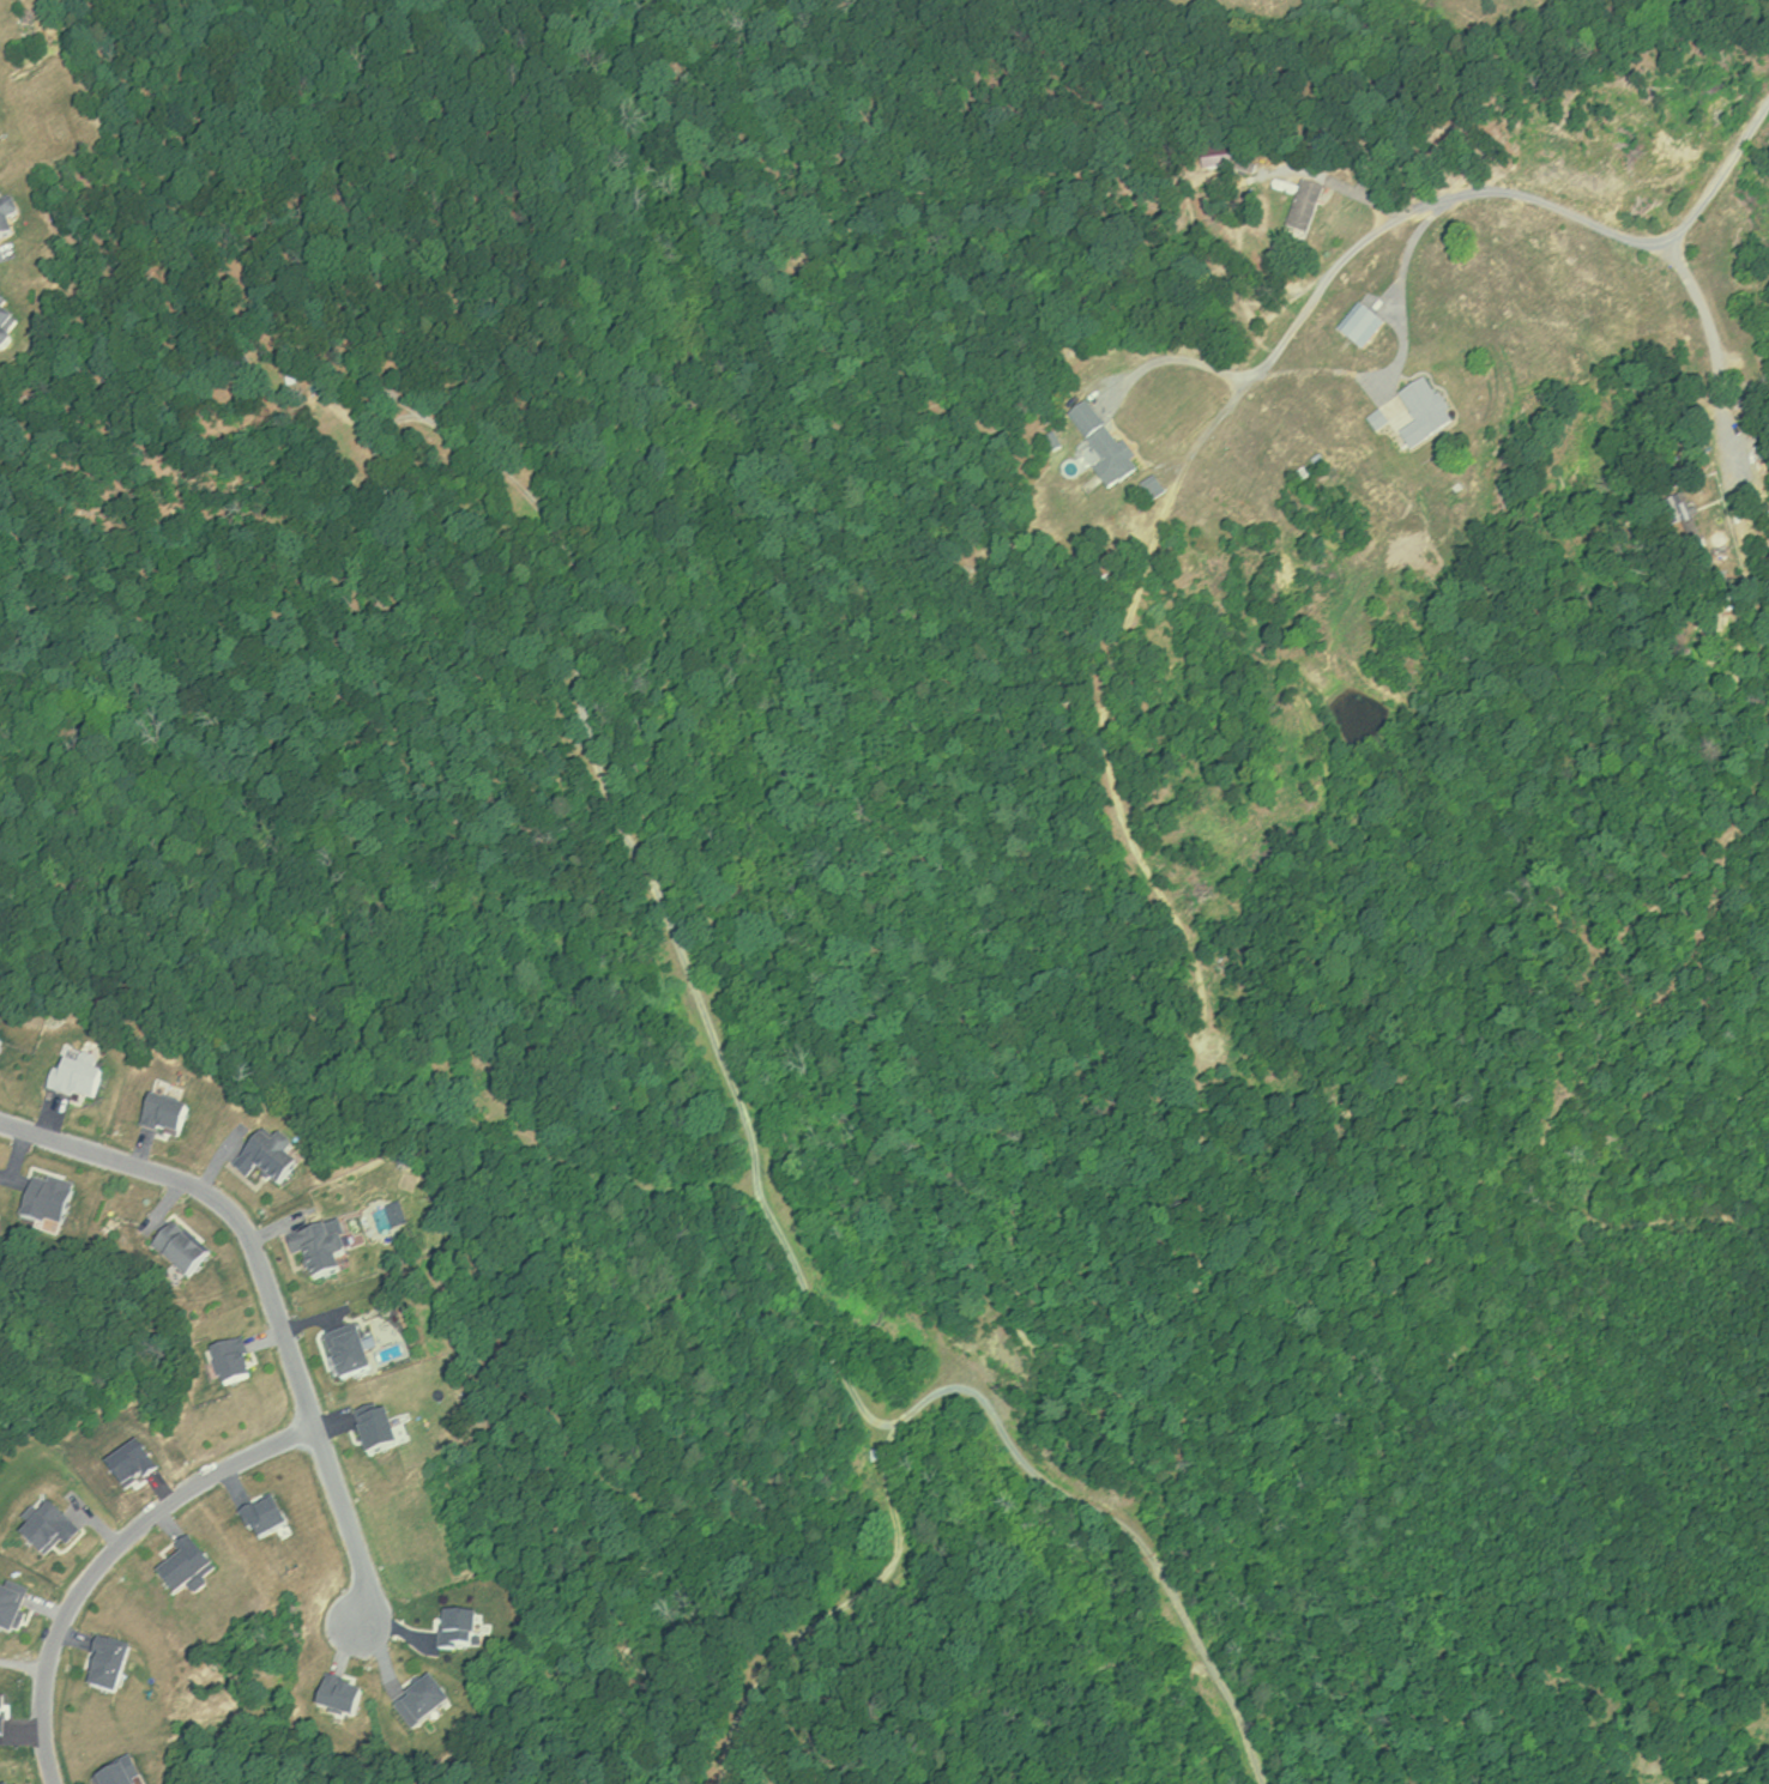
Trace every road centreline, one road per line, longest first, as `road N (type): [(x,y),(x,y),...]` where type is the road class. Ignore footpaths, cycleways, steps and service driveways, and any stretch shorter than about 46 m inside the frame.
road 1 (residential): [(1768,125),(1670,235),(1619,237),(1557,206),(1501,191),(1373,242),(1190,468),(1111,682),(1113,762),(1129,831),(1158,895)]
road 2 (residential): [(0,1123),(187,1181),(243,1226),(360,1561),(362,1629)]
road 3 (residential): [(308,1410),(115,1543),(49,1679),(59,1783)]

